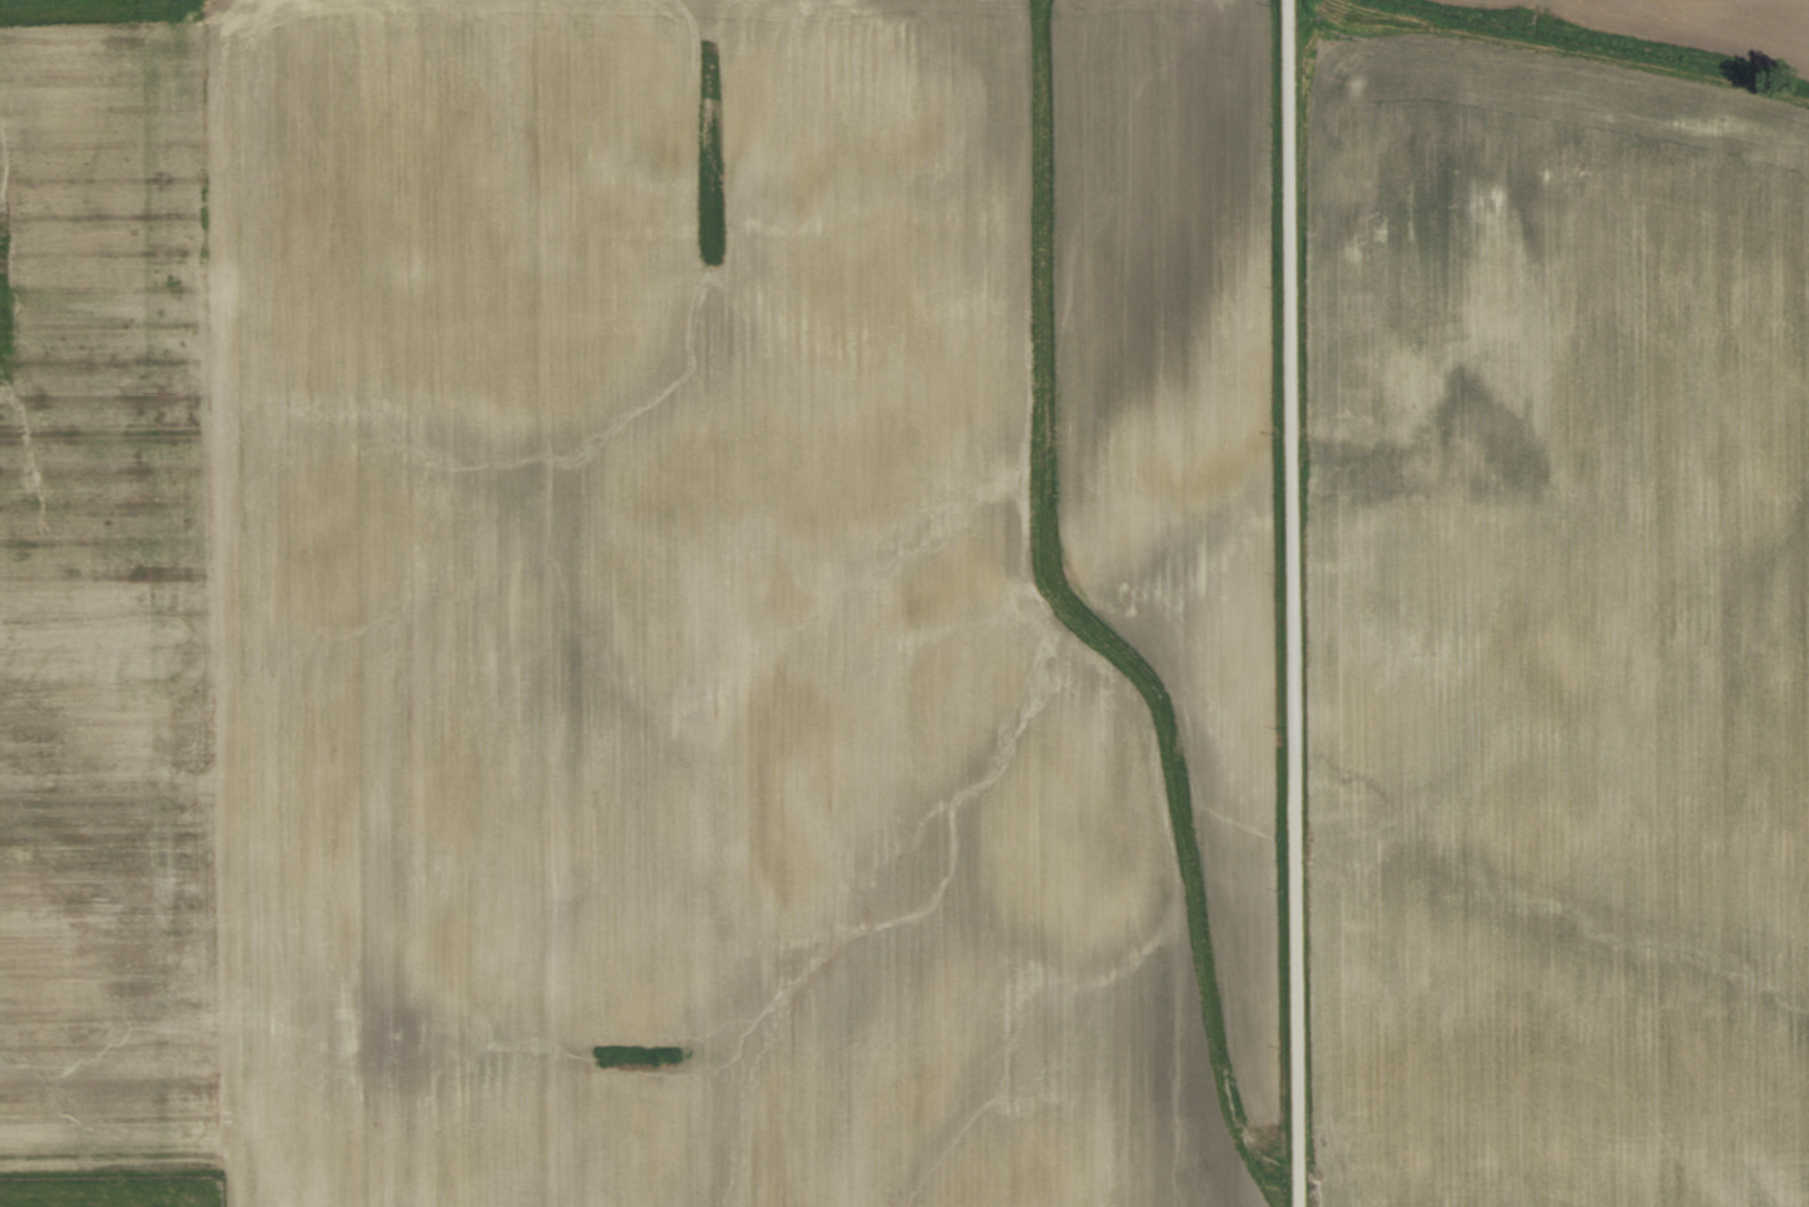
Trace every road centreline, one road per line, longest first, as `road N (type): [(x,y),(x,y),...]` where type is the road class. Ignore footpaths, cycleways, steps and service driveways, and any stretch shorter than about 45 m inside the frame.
road 1 (residential): [(1305,1206),(1291,0)]

